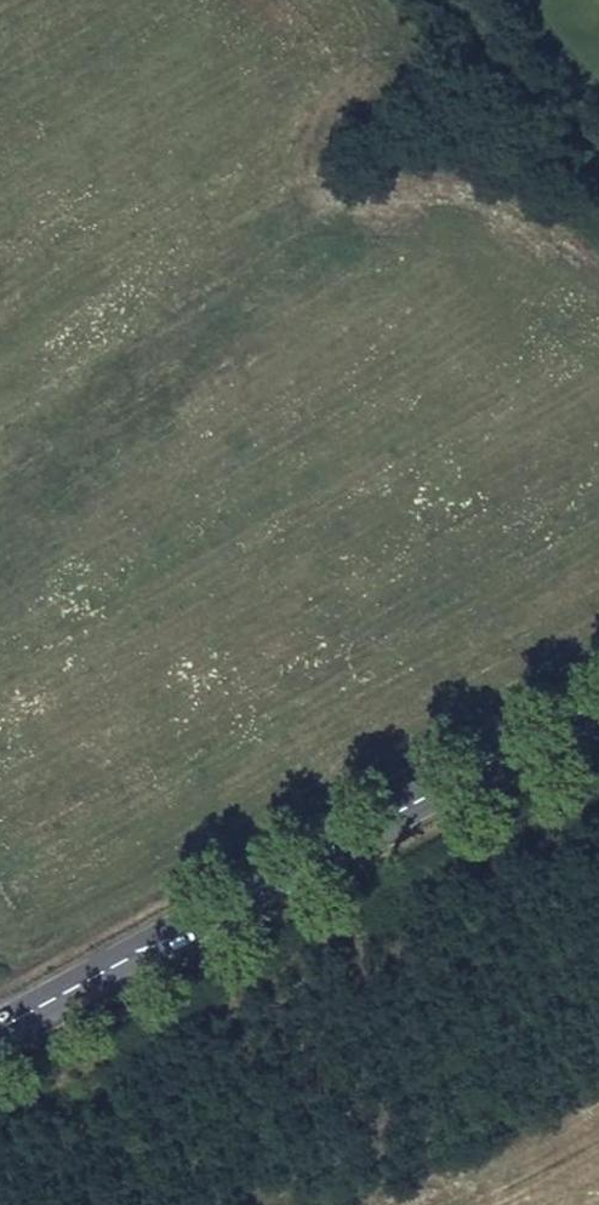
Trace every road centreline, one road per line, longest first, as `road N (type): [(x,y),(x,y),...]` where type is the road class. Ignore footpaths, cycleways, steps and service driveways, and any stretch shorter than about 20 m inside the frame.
road 1 (primary): [(0,1029),(598,699)]

